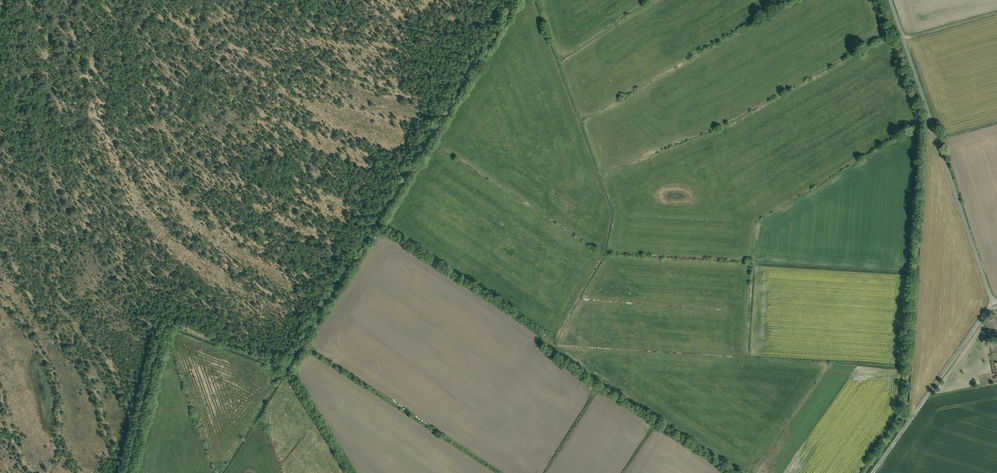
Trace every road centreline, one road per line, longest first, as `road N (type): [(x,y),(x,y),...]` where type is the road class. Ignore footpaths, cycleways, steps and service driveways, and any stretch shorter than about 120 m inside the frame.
road 1 (residential): [(994,305),(891,0)]
road 2 (residential): [(994,305),(870,472)]

